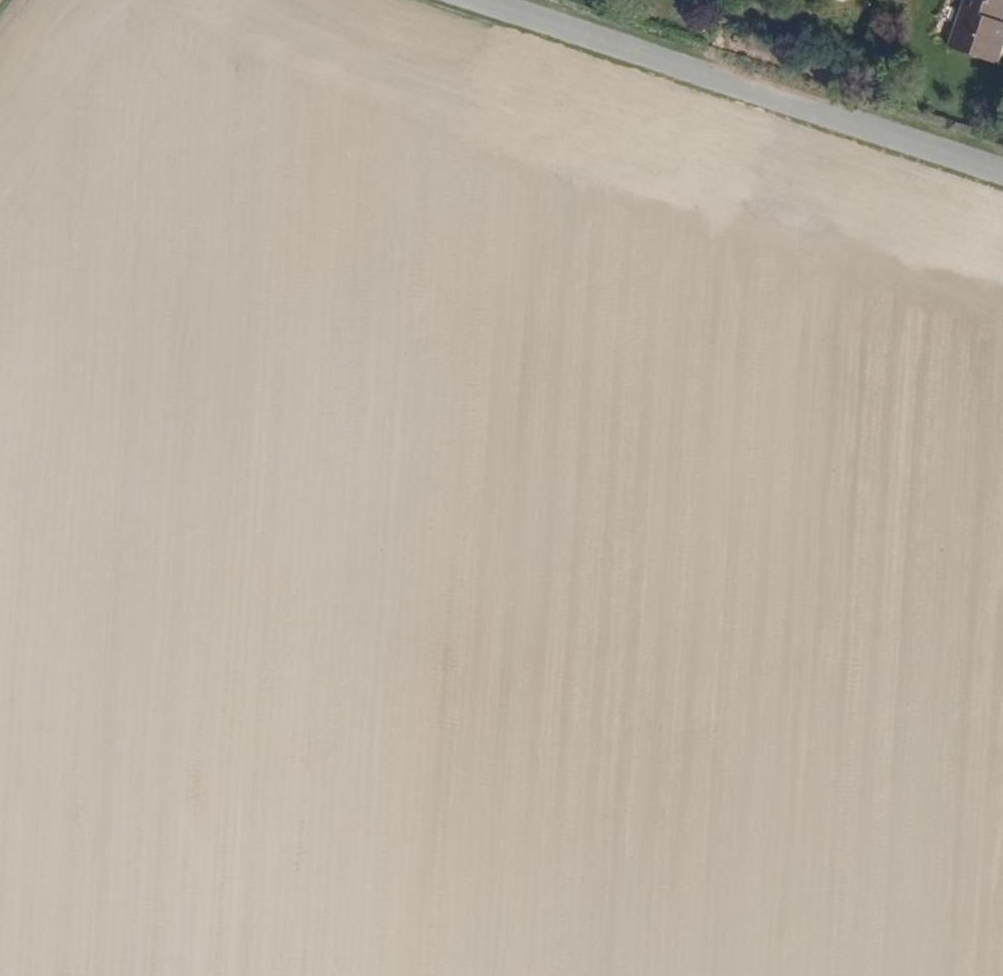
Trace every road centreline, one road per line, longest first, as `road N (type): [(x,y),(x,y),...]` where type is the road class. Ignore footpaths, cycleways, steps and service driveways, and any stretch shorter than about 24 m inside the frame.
road 1 (residential): [(1002,177),(475,0)]

